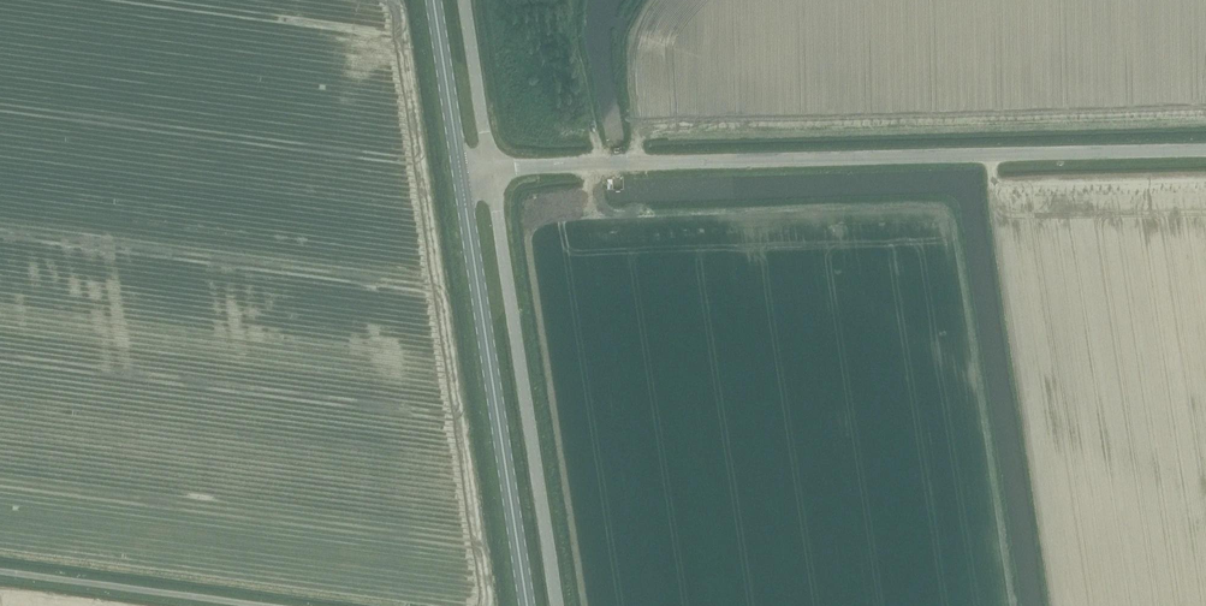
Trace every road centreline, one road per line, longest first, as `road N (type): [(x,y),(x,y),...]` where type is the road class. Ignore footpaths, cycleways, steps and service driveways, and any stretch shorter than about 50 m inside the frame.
road 1 (tertiary): [(549,167),(1205,152)]
road 2 (unclassified): [(557,605),(521,347),(553,231),(549,167)]
road 3 (primary): [(527,605),(461,177)]
road 4 (track): [(261,605),(0,572)]
road 5 (unclassified): [(549,167),(533,95),(471,0)]
road 6 (primary): [(433,0),(461,177)]

